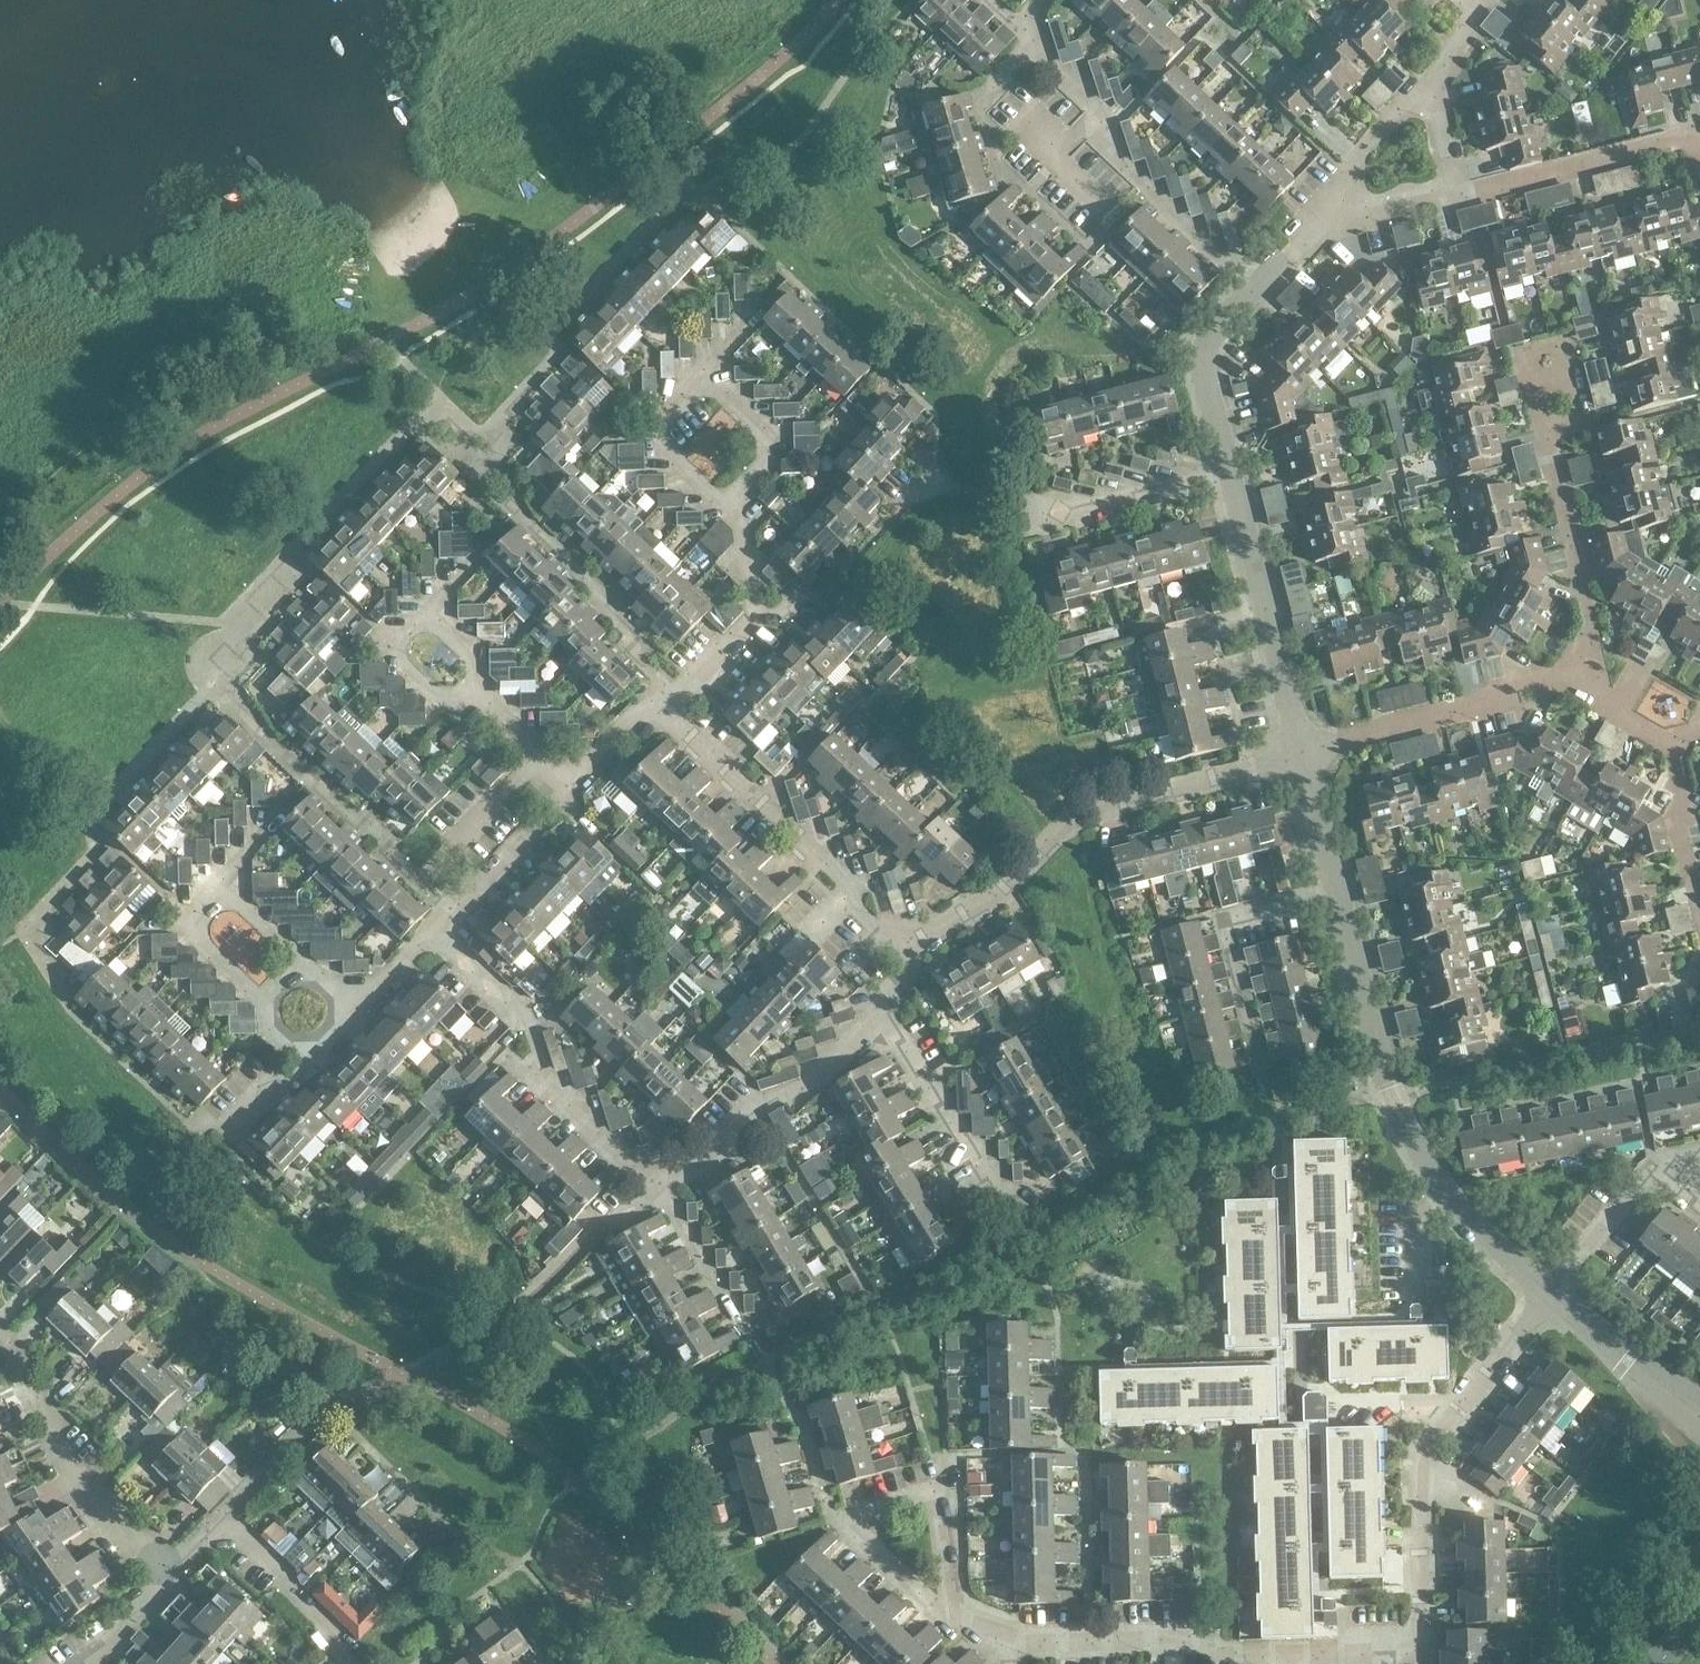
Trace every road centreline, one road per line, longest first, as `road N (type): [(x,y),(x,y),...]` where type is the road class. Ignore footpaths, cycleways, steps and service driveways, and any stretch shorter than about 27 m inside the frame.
road 1 (residential): [(1408,1650),(988,1645),(936,1606)]
road 2 (residential): [(907,947),(1098,818),(1155,793),(1305,754)]
road 3 (residential): [(1548,1297),(1424,1441),(1408,1650)]
road 4 (residential): [(437,924),(525,1013),(531,1062),(661,1186)]
road 5 (residential): [(907,947),(852,918),(834,868),(664,706)]
road 6 (residential): [(1605,695),(1534,364)]
road 7 (residential): [(1305,754),(1531,691),(1605,695)]
road 8 (residential): [(1437,1185),(1394,1098),(1339,896)]
road 9 (residential): [(174,1581),(71,1471),(0,1335)]
road 10 (residential): [(1305,754),(1234,471)]
road 11 (residential): [(661,1186),(822,1078),(880,1017)]
road 12 (residential): [(342,1663),(225,1523),(174,1581)]
road 13 (residential): [(1699,153),(1660,148),(1445,193)]
road 14 (residential): [(1262,1064),(1228,924),(1339,896)]
road 15 (residential): [(876,1561),(834,1517),(897,1507),(924,1512),(933,1526),(936,1606)]
road 16 (residential): [(1254,292),(1085,132)]
road 17 (residential): [(664,706),(744,635),(751,603),(736,512)]
road 18 (residential): [(1009,1206),(880,1017)]
road 19 (residential): [(764,1361),(661,1186)]
road 20 (residential): [(1234,471),(1208,372),(1213,345),(1254,292)]
road 21 (residential): [(1043,511),(1234,471)]
road 22 (residential): [(437,924),(575,788)]
road 23 (residential): [(1699,1416),(1548,1297)]
road 24 (residential): [(704,389),(695,388),(664,423),(663,450),(736,512)]
road 25 (residential): [(1699,916),(1681,779),(1687,740)]
road 26 (residential): [(266,1001),(182,921),(219,878)]
road 27 (residential): [(1329,195),(1442,72)]
road 28 (residential): [(486,699),(443,705),(398,657),(426,609)]
road 29 (residential): [(1085,132),(1084,93),(1023,34),(1045,0)]
road 30 (residential): [(736,512),(766,456),(761,433),(704,389)]
road 31 (residential): [(1548,1297),(1437,1185)]
road 32 (residential): [(1548,1297),(1624,1203),(1651,1183)]
road 33 (residential): [(1339,896),(1305,754)]
road 34 (residential): [(174,1581),(84,1663)]
road 35 (residential): [(1445,193),(1442,72)]
road 36 (residential): [(575,788),(664,706)]

